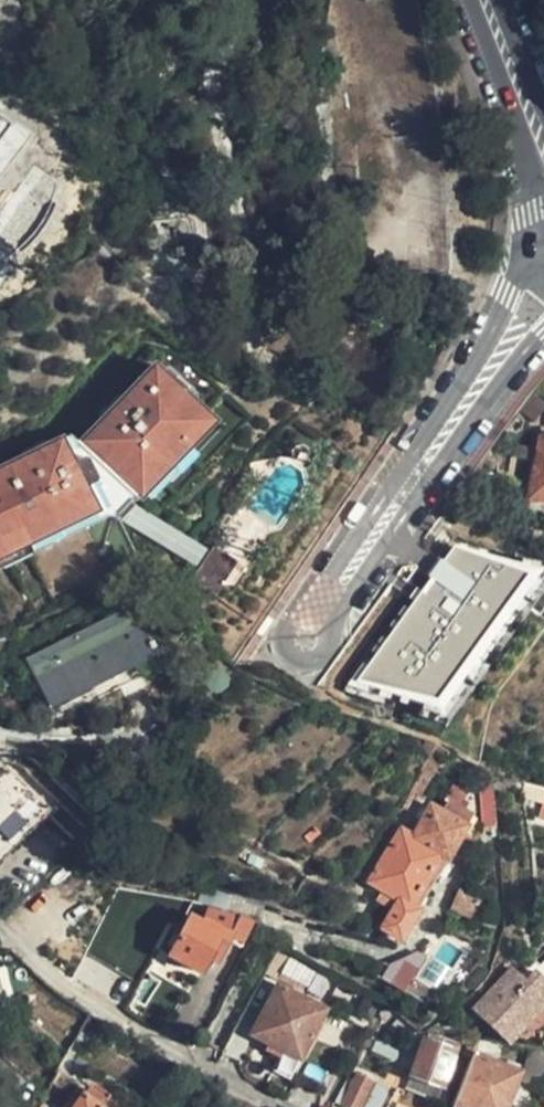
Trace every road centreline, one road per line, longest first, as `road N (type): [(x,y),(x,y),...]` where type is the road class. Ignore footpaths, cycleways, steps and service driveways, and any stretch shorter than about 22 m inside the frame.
road 1 (residential): [(304,645),(543,295)]
road 2 (tertiary): [(492,23),(543,207)]

